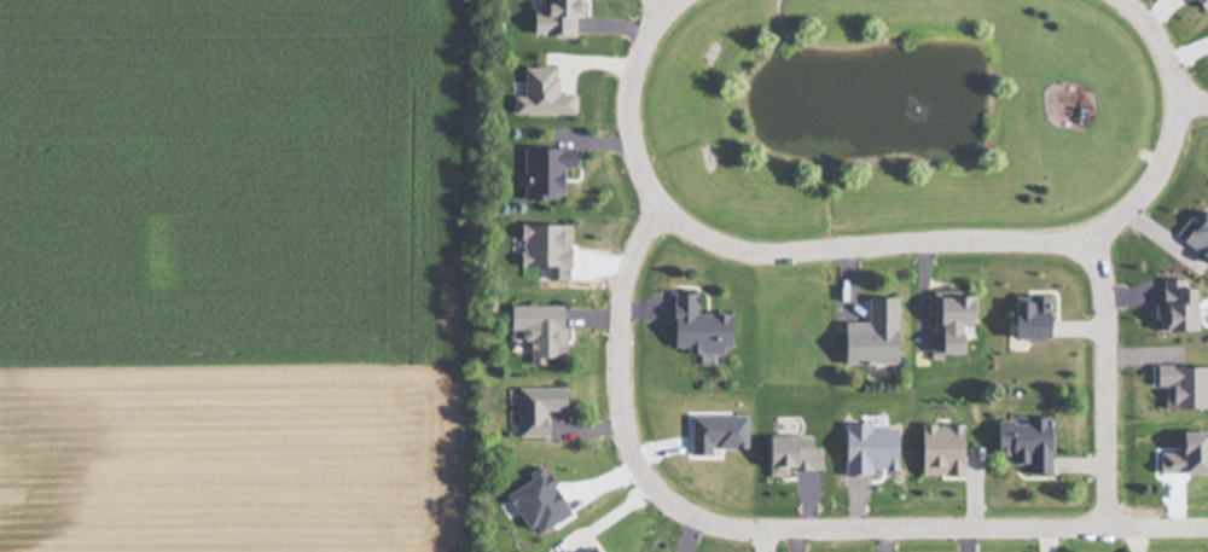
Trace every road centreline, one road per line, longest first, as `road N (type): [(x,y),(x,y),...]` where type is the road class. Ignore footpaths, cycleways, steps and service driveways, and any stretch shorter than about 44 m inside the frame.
road 1 (residential): [(1126,0),(1157,40),(1179,104),(1148,188),(1088,244),(791,254),(744,252),(702,237),(662,207),(634,158),(626,101),(639,53),(663,10),(679,0)]
road 2 (residential): [(662,207),(621,287),(620,408),(628,451),(655,490),(689,517),(727,529),(1207,527)]
road 3 (residential): [(1107,528),(1103,292),(1088,244)]

